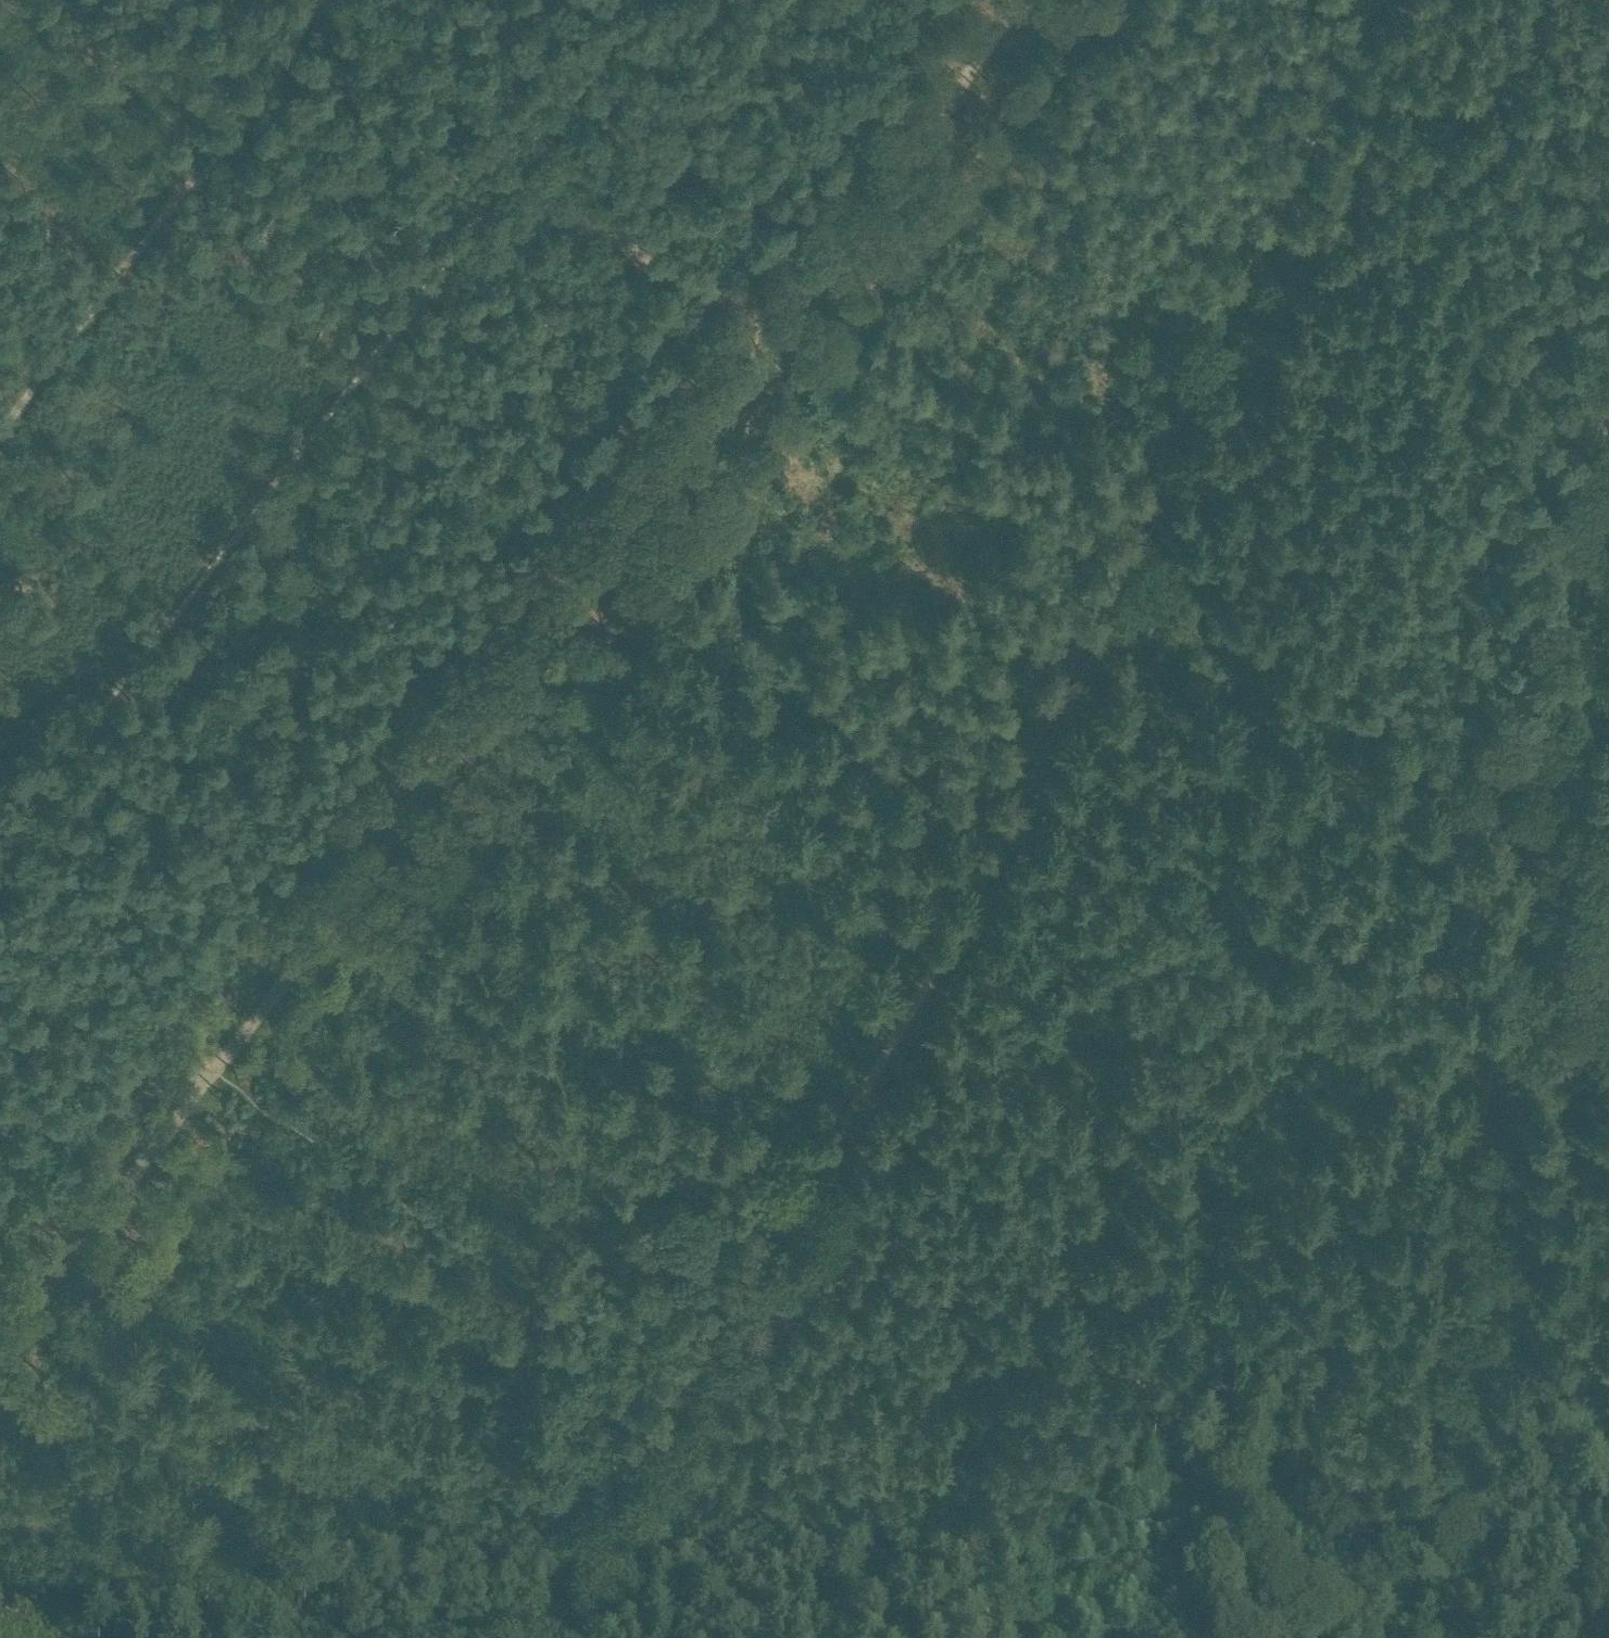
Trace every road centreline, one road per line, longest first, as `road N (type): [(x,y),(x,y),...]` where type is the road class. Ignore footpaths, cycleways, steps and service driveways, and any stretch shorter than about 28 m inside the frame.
road 1 (track): [(549,1637),(1101,661),(1209,350),(1322,118),(1356,0)]
road 2 (track): [(776,339),(0,1364)]
road 3 (track): [(1450,1278),(1608,308)]
road 4 (track): [(1081,653),(1243,711),(1534,769),(1608,796)]
road 5 (track): [(1031,0),(776,339)]
road 6 (track): [(1394,1637),(1450,1278)]

